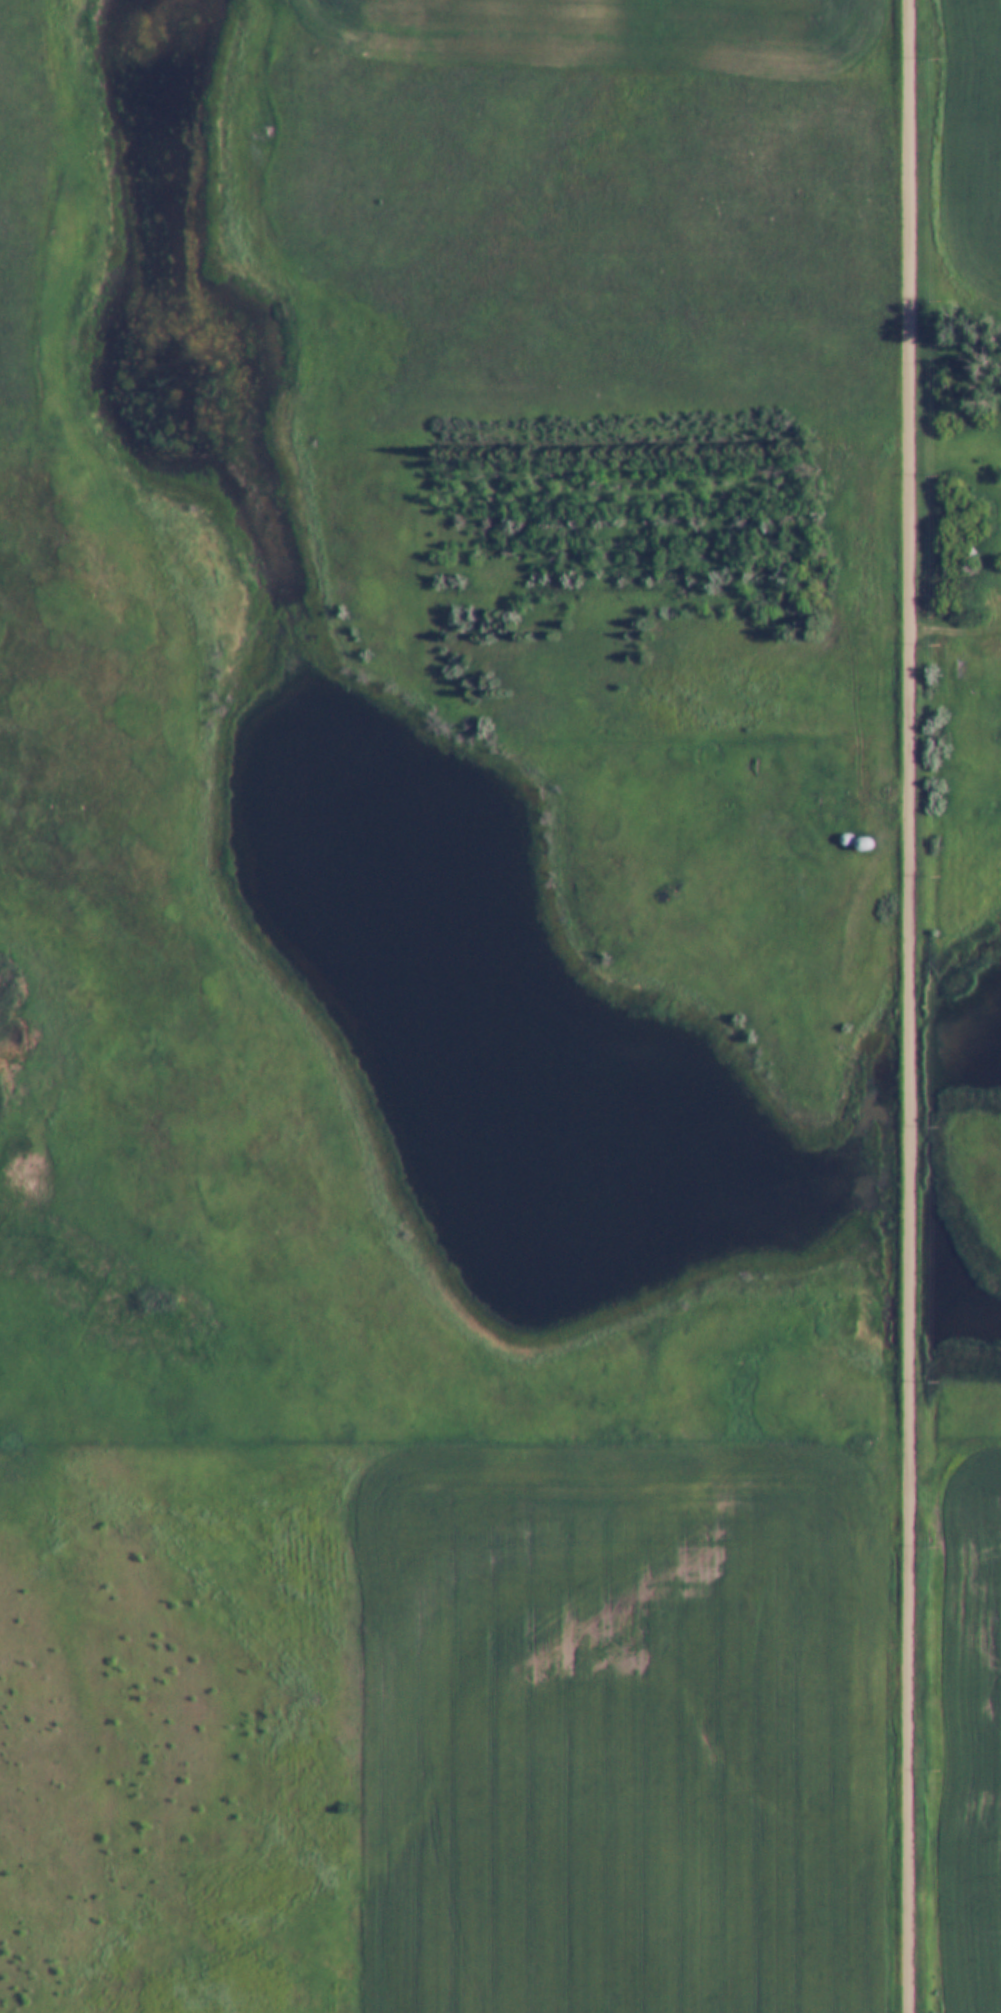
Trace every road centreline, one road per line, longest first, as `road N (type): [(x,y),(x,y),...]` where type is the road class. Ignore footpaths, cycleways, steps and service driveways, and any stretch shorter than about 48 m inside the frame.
road 1 (residential): [(907,2012),(910,0)]

